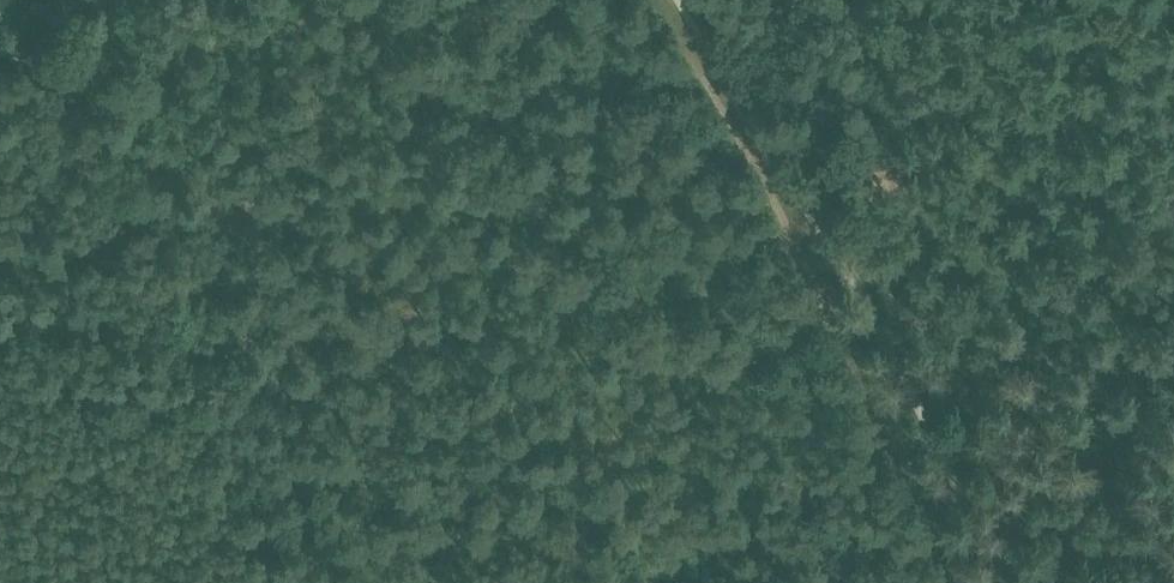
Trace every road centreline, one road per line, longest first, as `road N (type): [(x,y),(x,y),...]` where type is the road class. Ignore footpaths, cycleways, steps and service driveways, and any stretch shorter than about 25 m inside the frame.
road 1 (track): [(662,0),(960,582)]
road 2 (track): [(1173,438),(808,209)]

